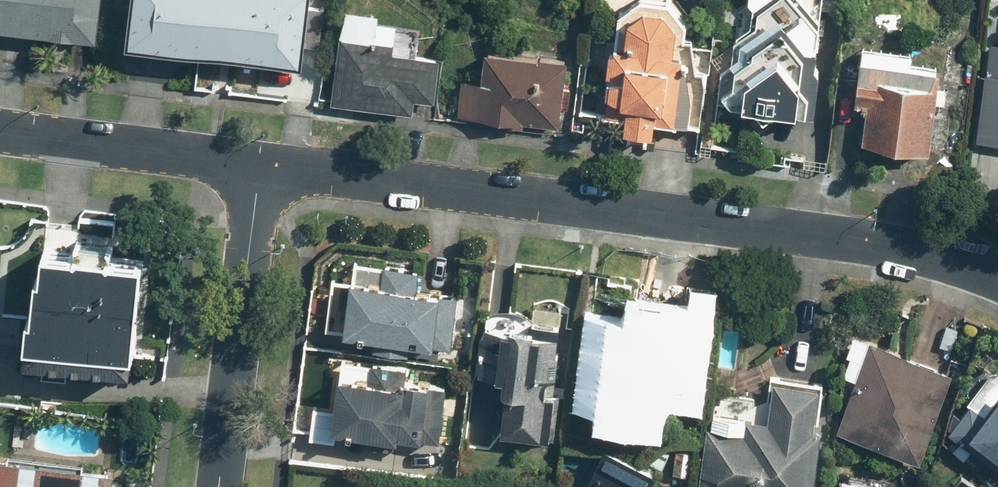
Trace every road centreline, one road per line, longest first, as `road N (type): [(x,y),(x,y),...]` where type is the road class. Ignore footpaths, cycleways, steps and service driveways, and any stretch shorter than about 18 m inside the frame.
road 1 (residential): [(261,165),(879,242),(997,276)]
road 2 (residential): [(261,165),(219,486)]
road 3 (residential): [(0,131),(261,165)]

